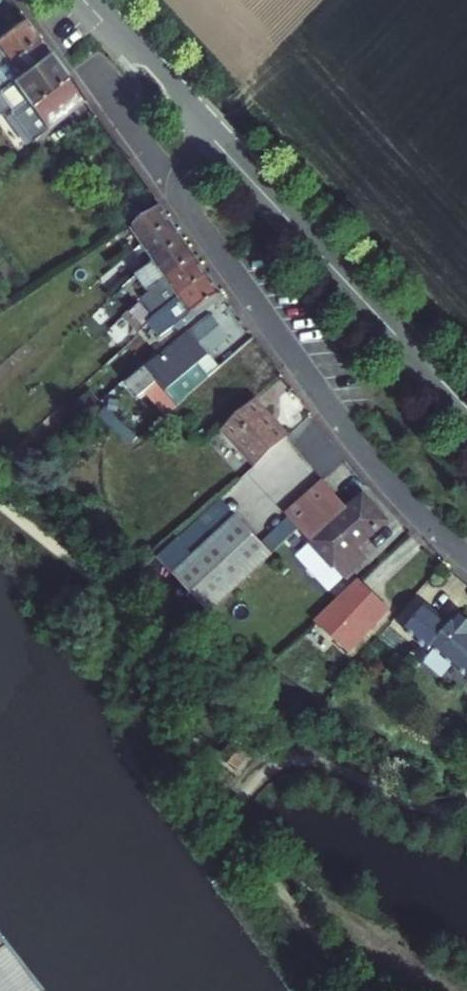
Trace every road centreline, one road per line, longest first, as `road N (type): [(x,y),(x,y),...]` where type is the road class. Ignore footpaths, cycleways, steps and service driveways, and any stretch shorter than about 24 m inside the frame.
road 1 (residential): [(188,197),(374,465),(466,557)]
road 2 (primary): [(466,411),(217,142)]
road 3 (residential): [(135,55),(98,83),(188,197)]

